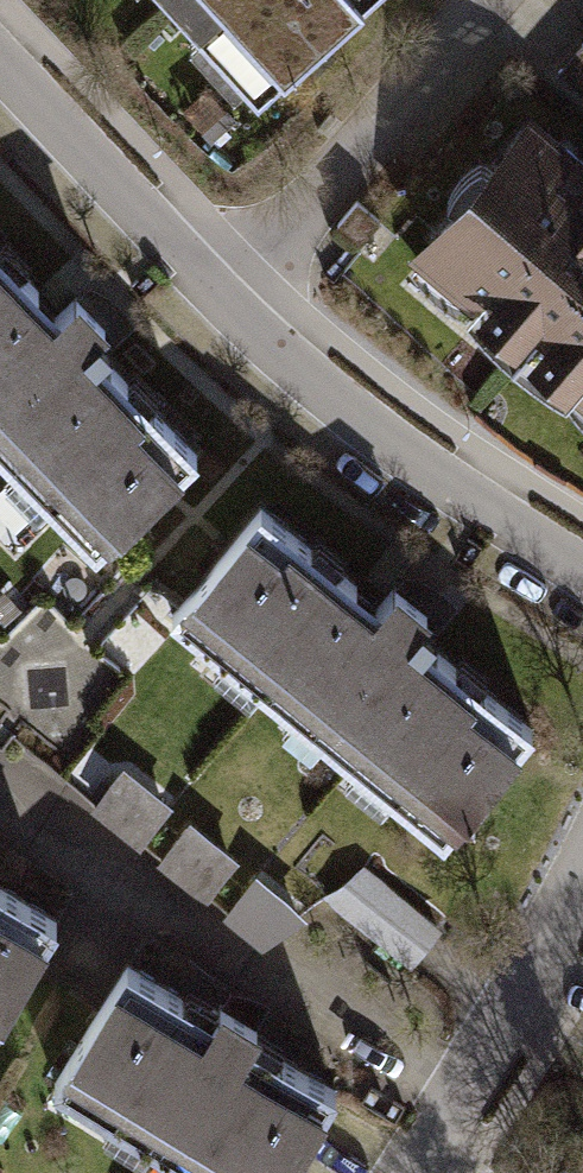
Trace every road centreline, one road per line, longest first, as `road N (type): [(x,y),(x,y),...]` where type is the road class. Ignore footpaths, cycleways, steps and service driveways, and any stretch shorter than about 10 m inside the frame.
road 1 (residential): [(582,572),(392,445),(223,302)]
road 2 (residential): [(223,302),(489,0)]
road 3 (residential): [(582,873),(410,1172)]
road 4 (residential): [(223,302),(0,63)]

